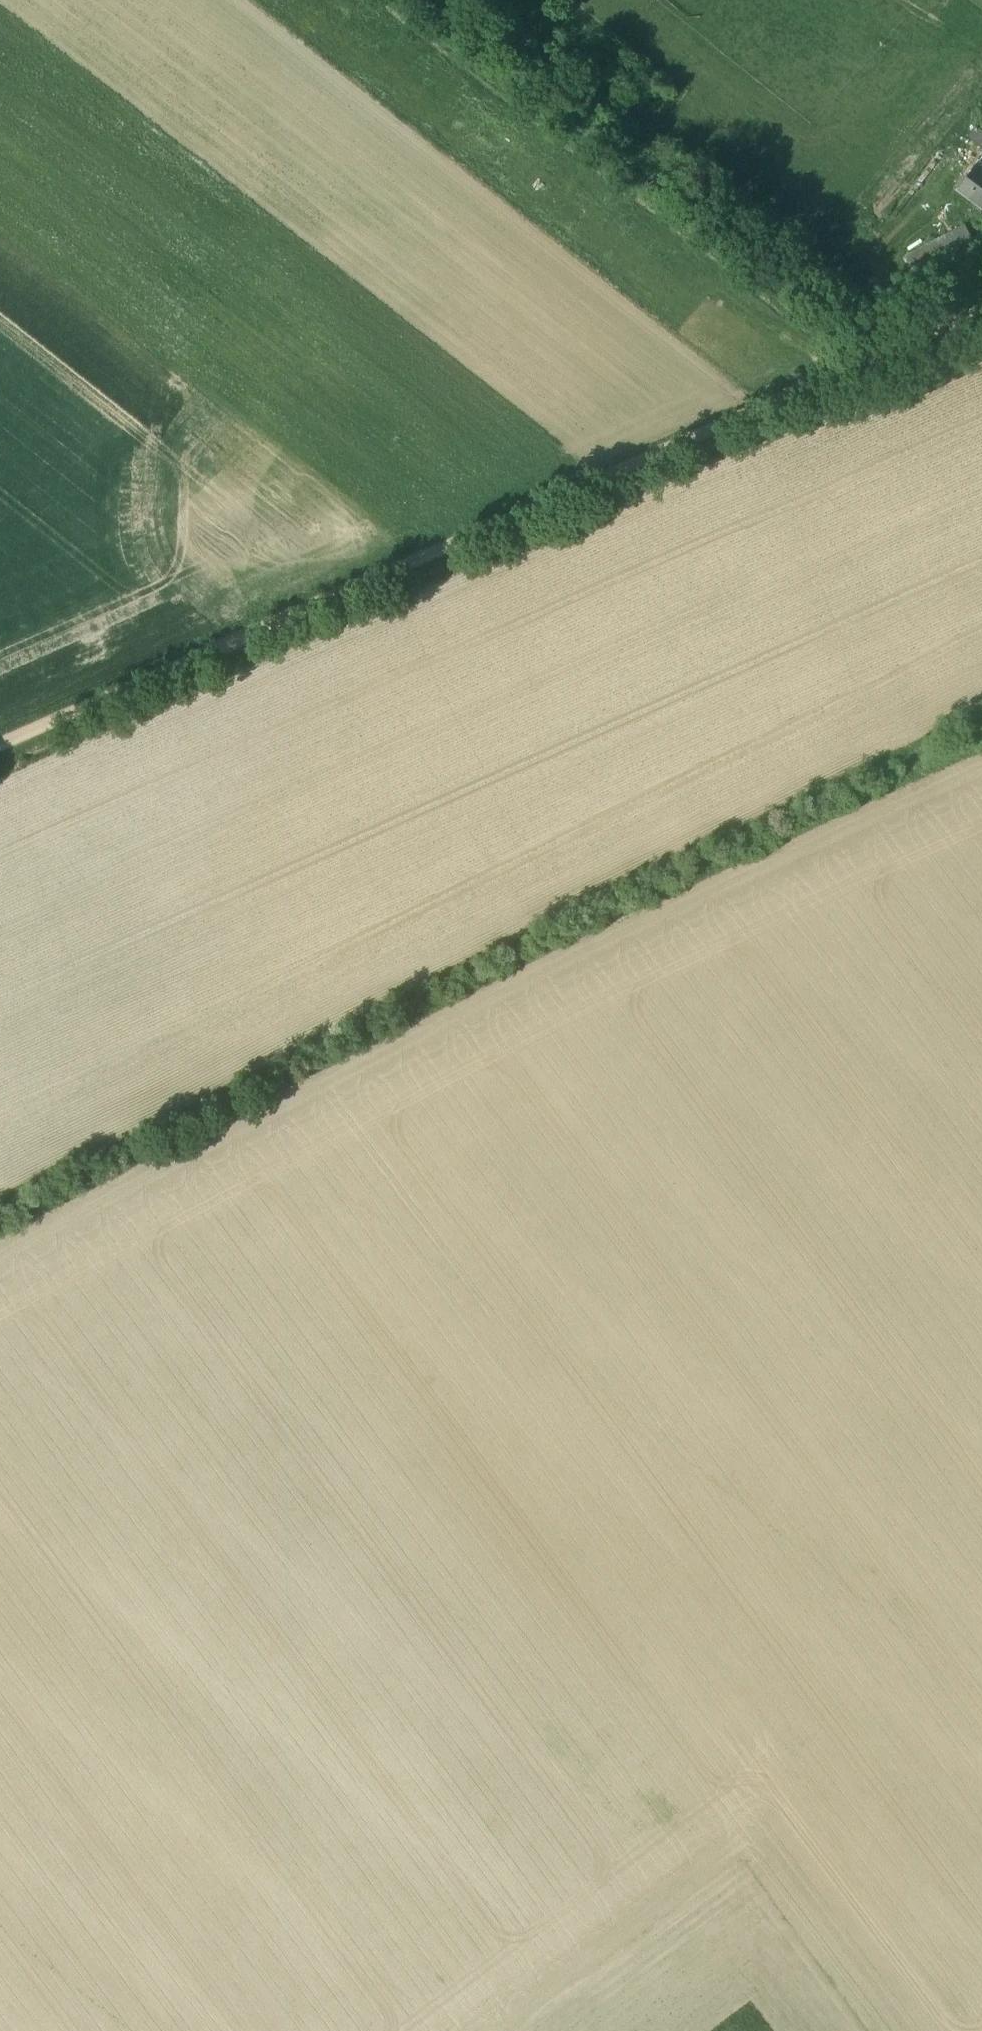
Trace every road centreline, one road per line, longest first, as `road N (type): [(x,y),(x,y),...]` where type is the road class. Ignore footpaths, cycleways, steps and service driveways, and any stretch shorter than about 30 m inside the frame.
road 1 (track): [(0,744),(928,335)]

